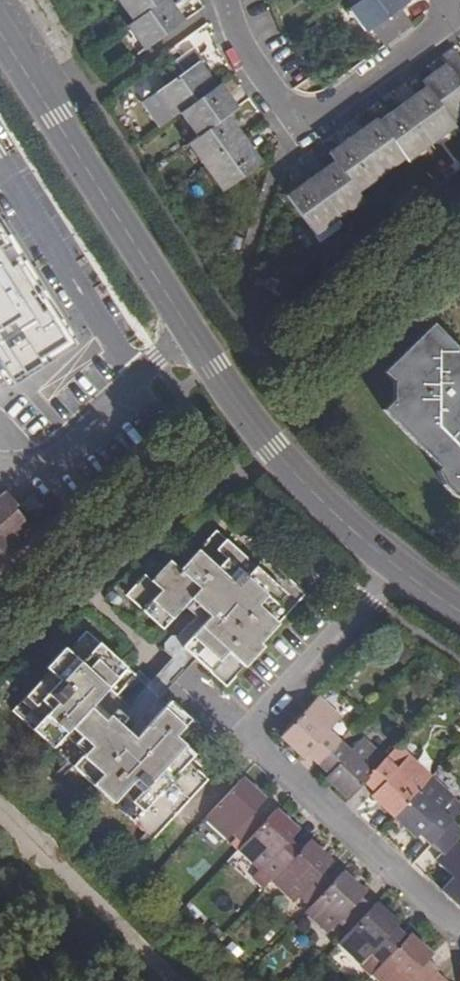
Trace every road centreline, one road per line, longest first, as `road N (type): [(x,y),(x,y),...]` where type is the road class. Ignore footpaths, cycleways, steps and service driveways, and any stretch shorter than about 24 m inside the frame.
road 1 (residential): [(459,921),(451,921),(250,735),(398,568)]
road 2 (residential): [(196,339),(0,31)]
road 3 (residential): [(450,0),(459,12),(302,124),(242,45),(227,0)]
road 4 (residential): [(398,568),(274,449),(196,339)]
road 5 (residential): [(196,339),(20,479),(0,468)]

